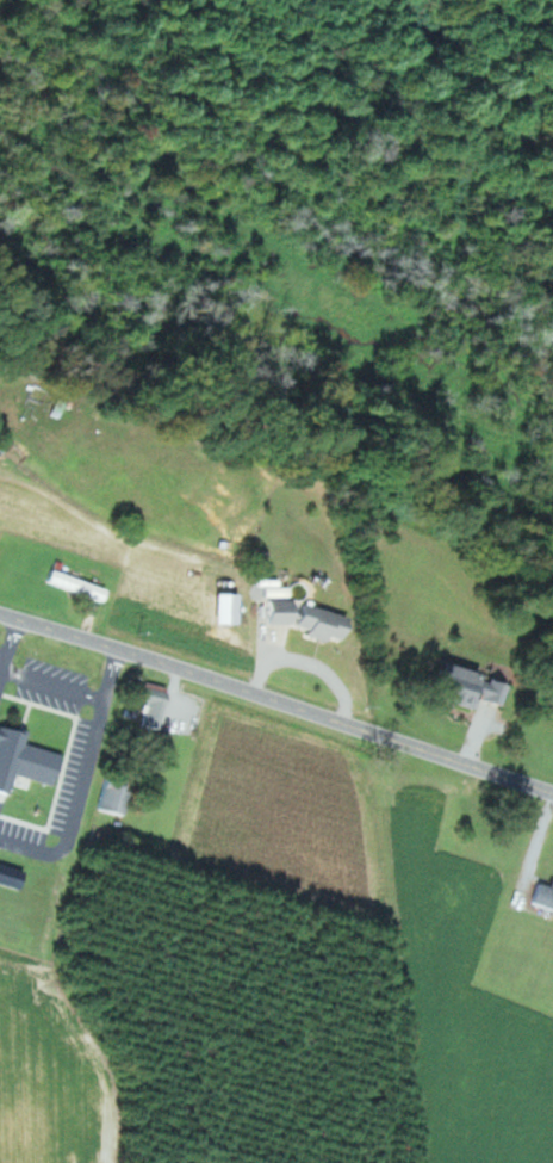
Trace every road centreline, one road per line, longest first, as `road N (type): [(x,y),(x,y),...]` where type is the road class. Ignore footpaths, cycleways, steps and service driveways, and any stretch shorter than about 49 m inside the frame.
road 1 (residential): [(552,797),(0,613)]

